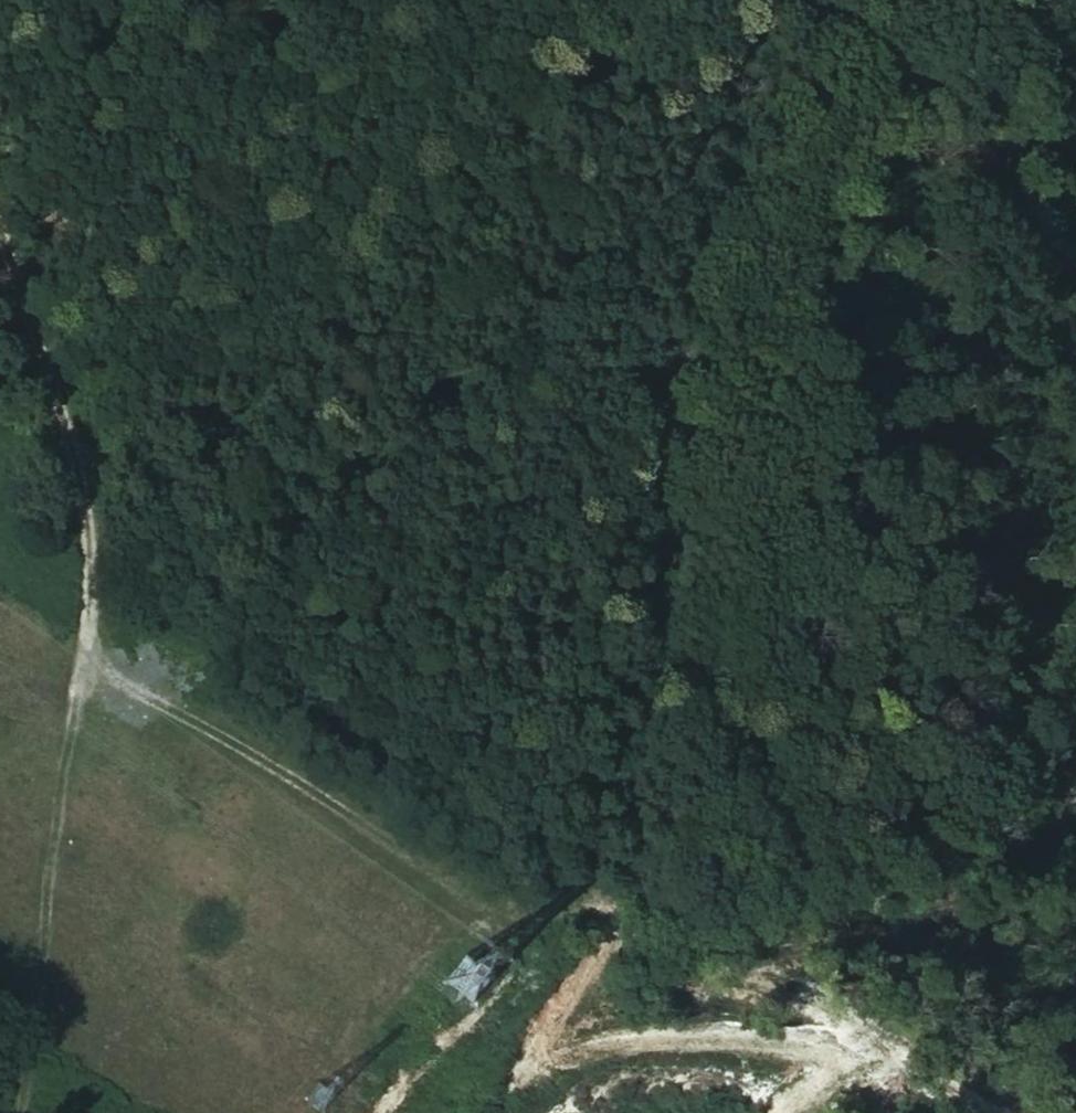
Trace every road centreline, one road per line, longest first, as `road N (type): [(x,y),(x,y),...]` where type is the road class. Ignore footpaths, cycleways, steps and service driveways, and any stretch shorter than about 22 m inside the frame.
road 1 (track): [(8,1112),(89,576),(72,469),(0,235)]

